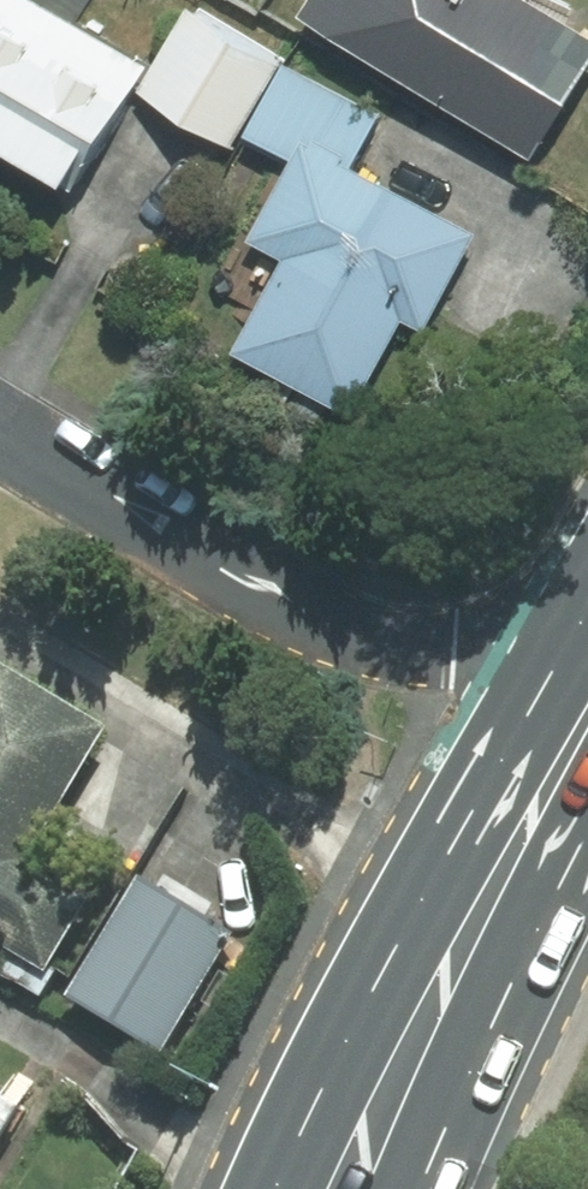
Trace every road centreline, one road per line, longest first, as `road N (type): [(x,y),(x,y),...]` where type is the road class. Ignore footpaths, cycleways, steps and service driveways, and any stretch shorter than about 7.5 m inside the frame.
road 1 (residential): [(0,429),(220,567),(326,618),(441,645),(587,638)]
road 2 (primary): [(323,1188),(358,1095),(587,680)]

